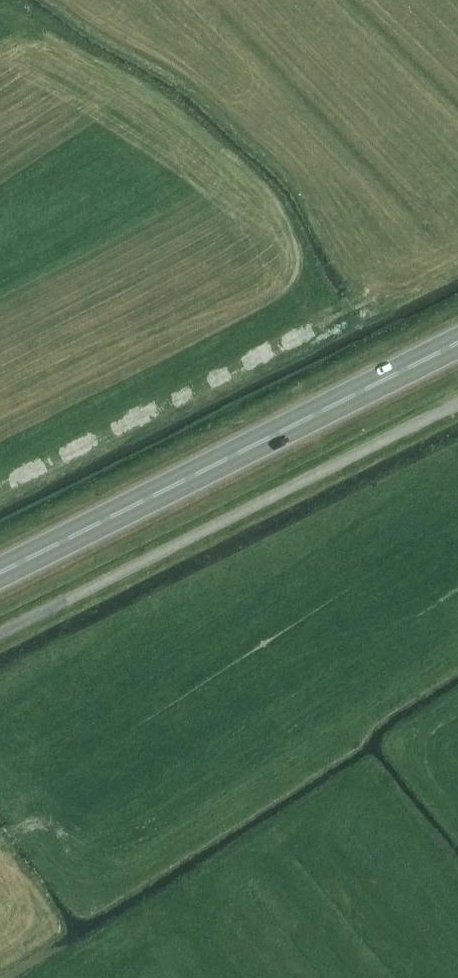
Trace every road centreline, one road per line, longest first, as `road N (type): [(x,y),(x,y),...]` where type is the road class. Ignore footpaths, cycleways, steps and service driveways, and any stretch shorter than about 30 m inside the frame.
road 1 (unclassified): [(0,634),(457,403)]
road 2 (trunk): [(0,573),(457,343)]

